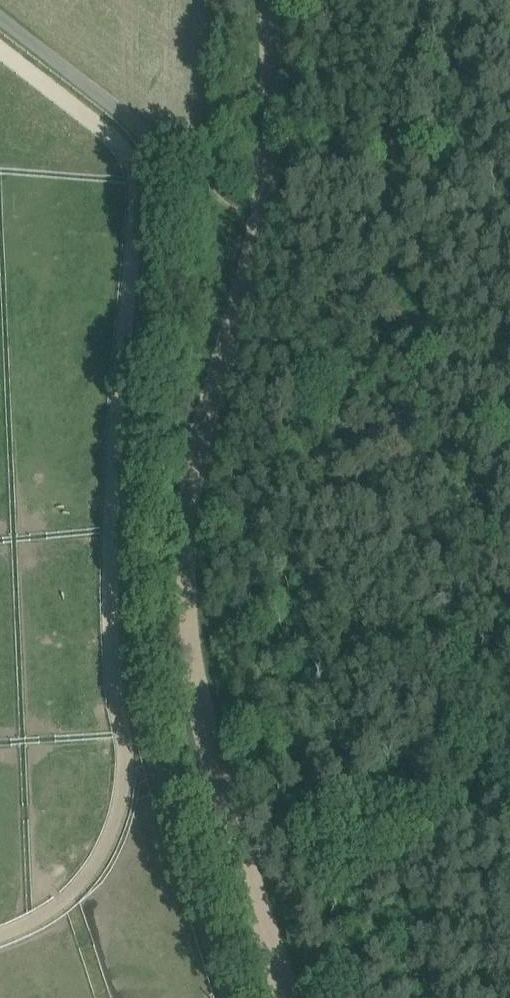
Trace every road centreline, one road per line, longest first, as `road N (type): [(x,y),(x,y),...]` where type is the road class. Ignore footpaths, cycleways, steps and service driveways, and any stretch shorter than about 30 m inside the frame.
road 1 (unclassified): [(0,31),(158,152),(157,247),(122,622),(152,778),(222,997)]

